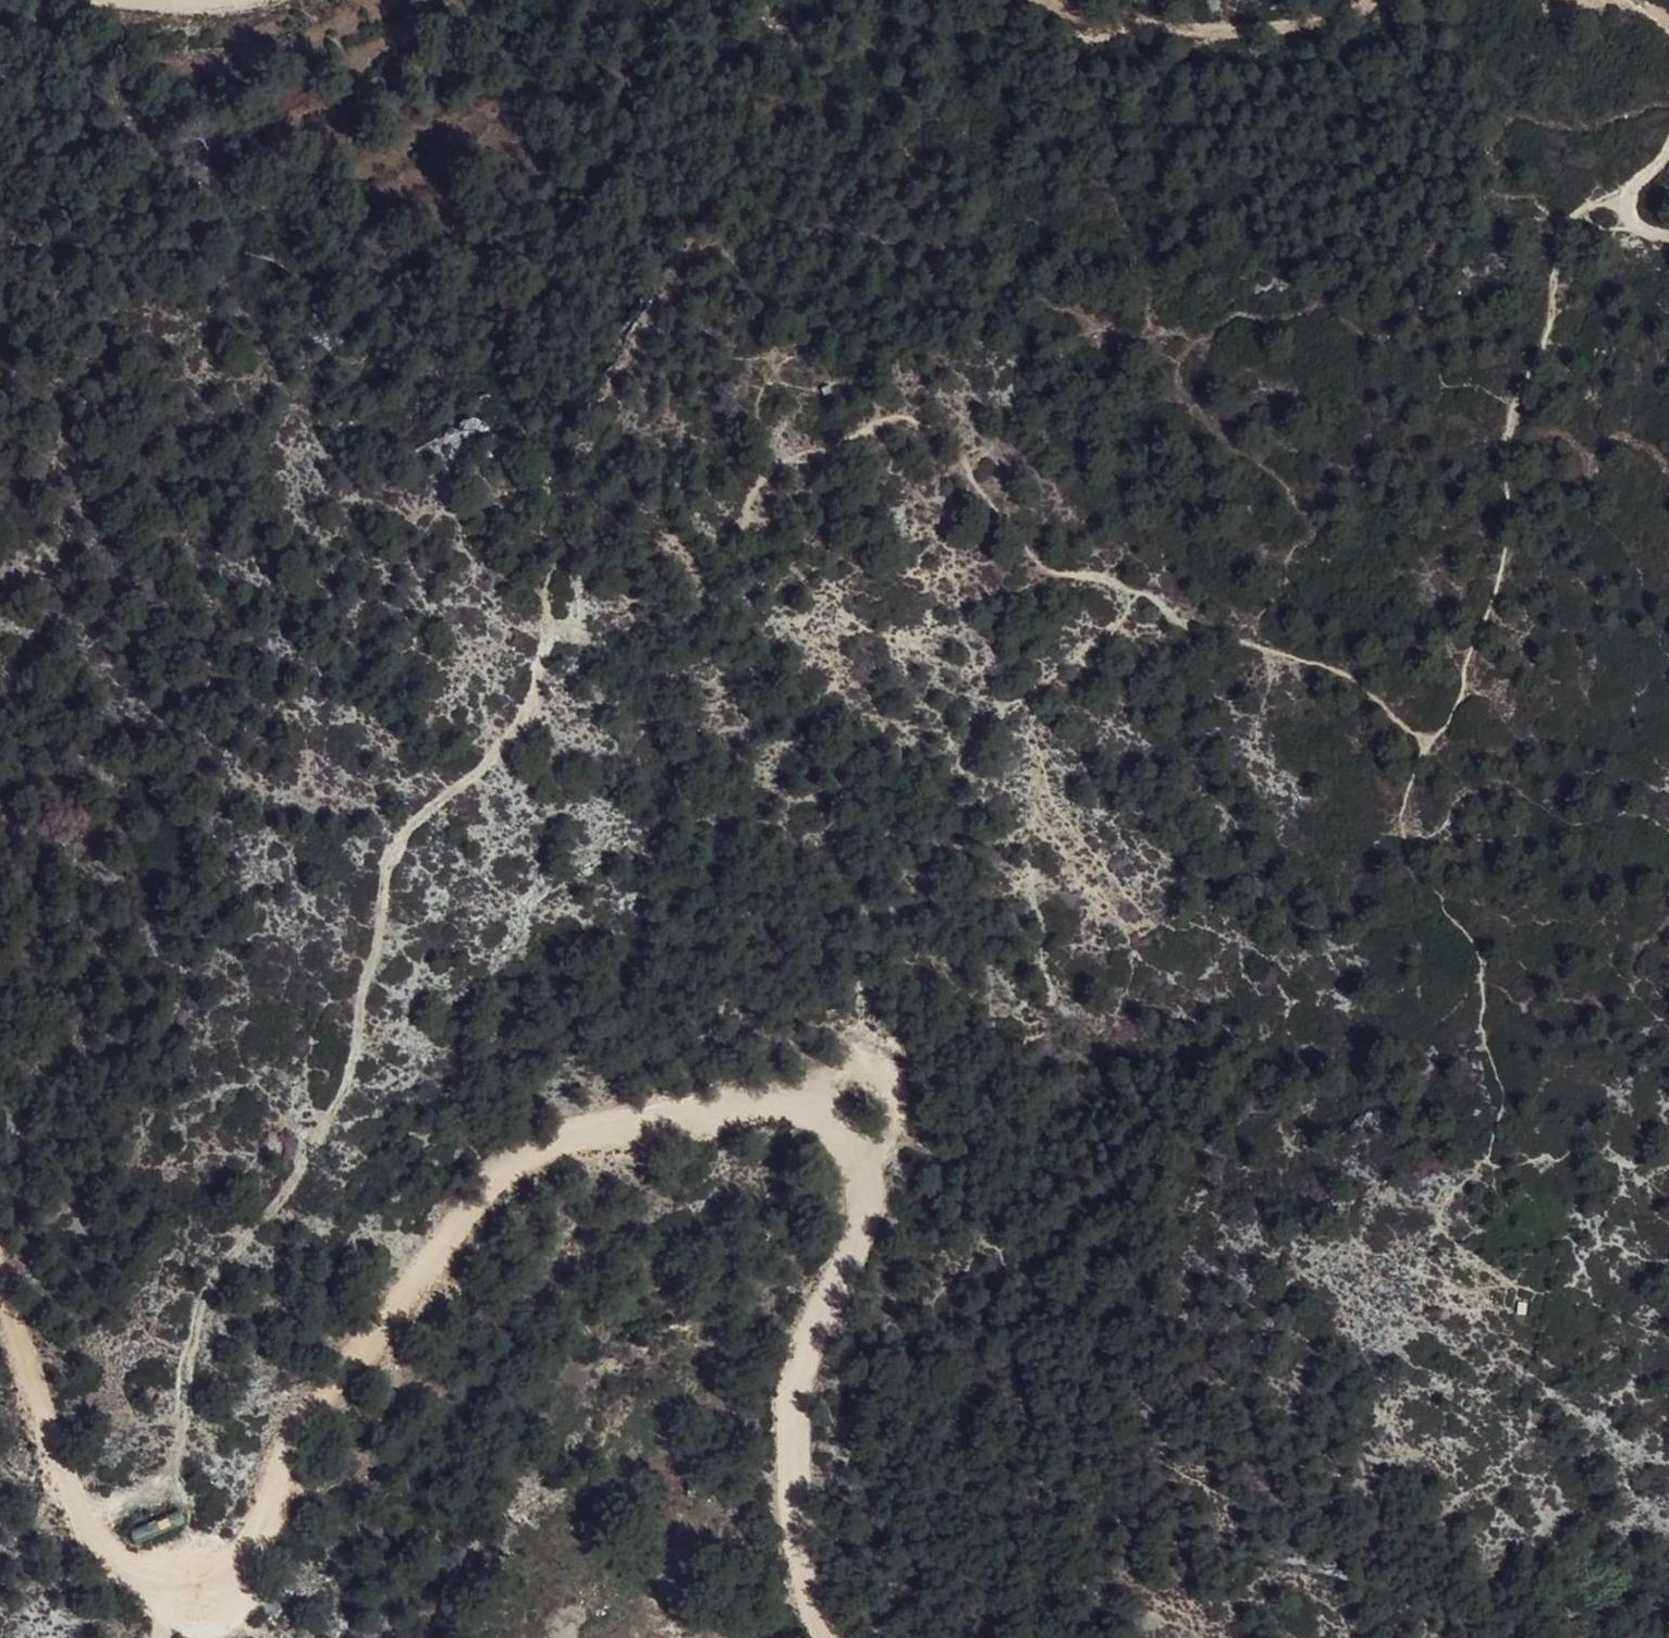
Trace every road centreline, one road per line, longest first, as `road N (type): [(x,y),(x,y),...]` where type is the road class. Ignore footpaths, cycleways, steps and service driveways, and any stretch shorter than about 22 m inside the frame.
road 1 (track): [(842,1637),(806,1549),(795,1455),(820,1342),(884,1179),(854,1124),(784,1090),(651,1115),(545,1149),(458,1234),(291,1450),(242,1567),(201,1587),(125,1568),(85,1519),(43,1429),(0,1298)]
road 2 (track): [(1091,0),(1140,16),(1247,22),(1340,0)]
road 3 (track): [(1668,134),(1640,172),(1629,205),(1668,234)]

